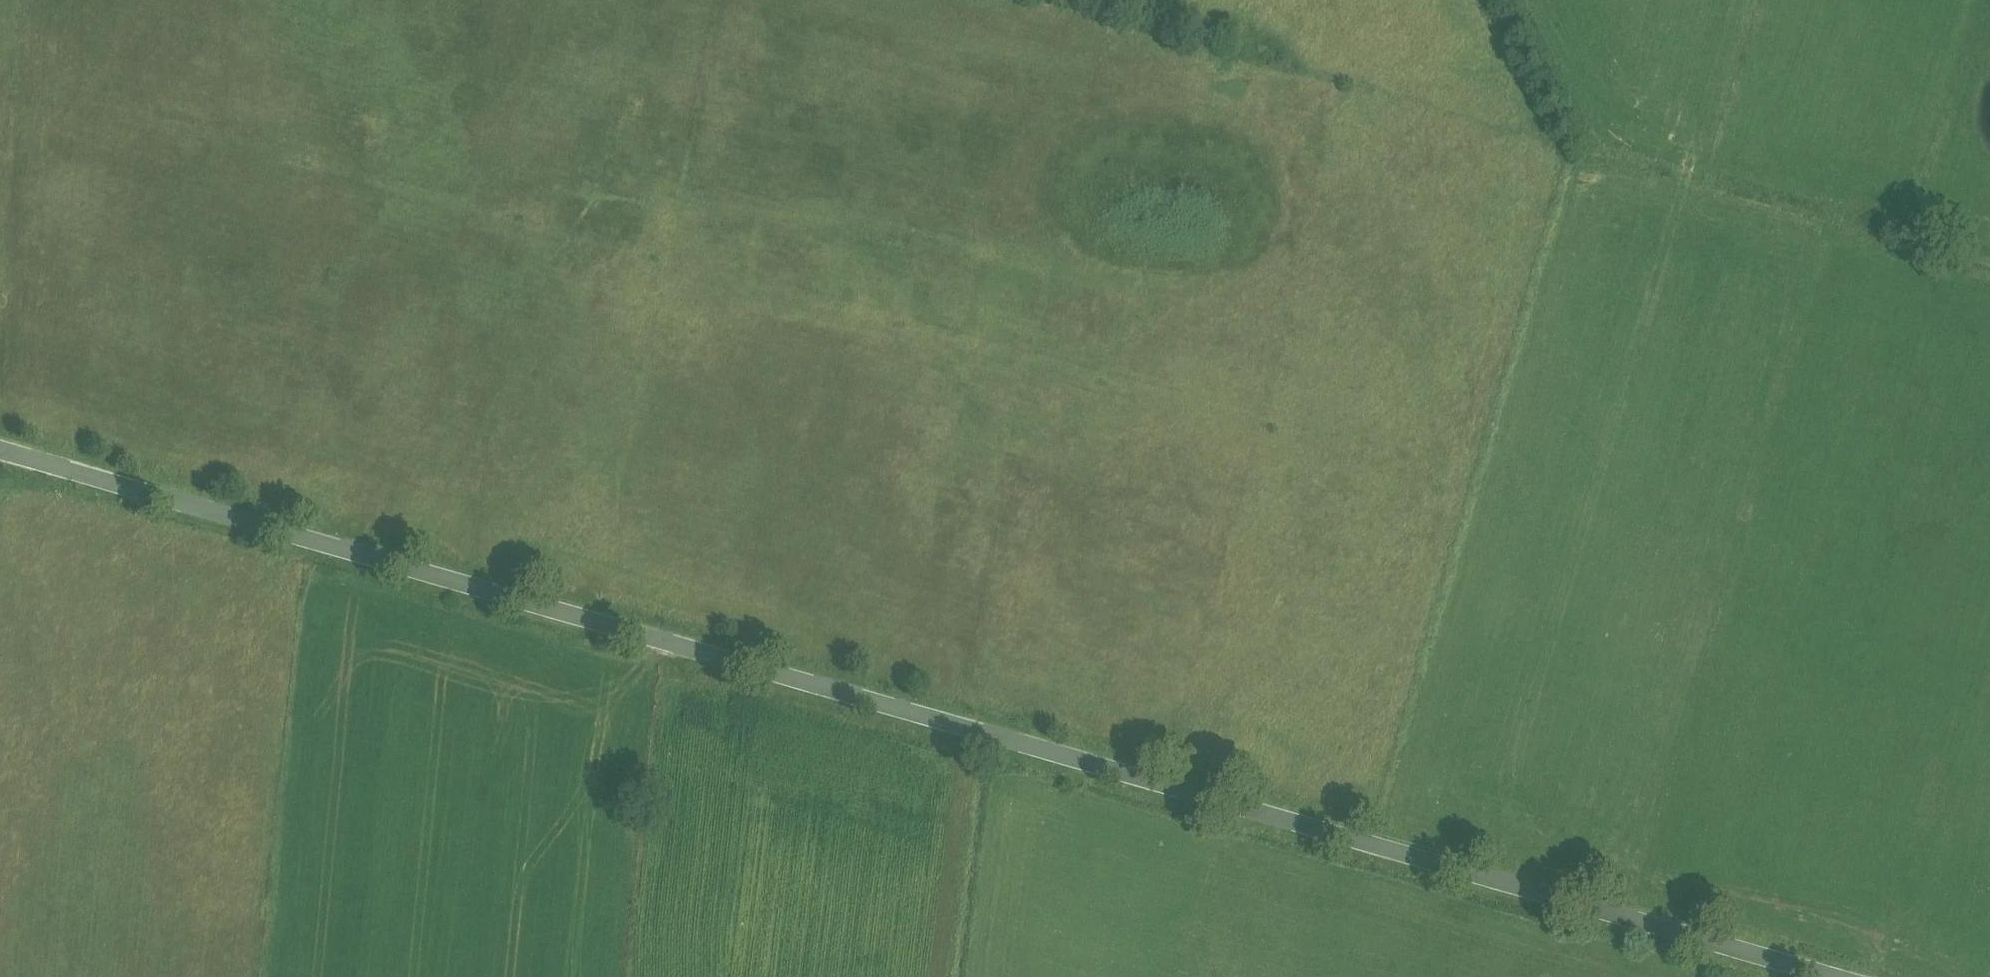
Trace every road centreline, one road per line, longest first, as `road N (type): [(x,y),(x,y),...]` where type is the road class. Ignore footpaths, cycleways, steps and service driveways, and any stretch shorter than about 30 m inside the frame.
road 1 (tertiary): [(1872,976),(0,433)]

